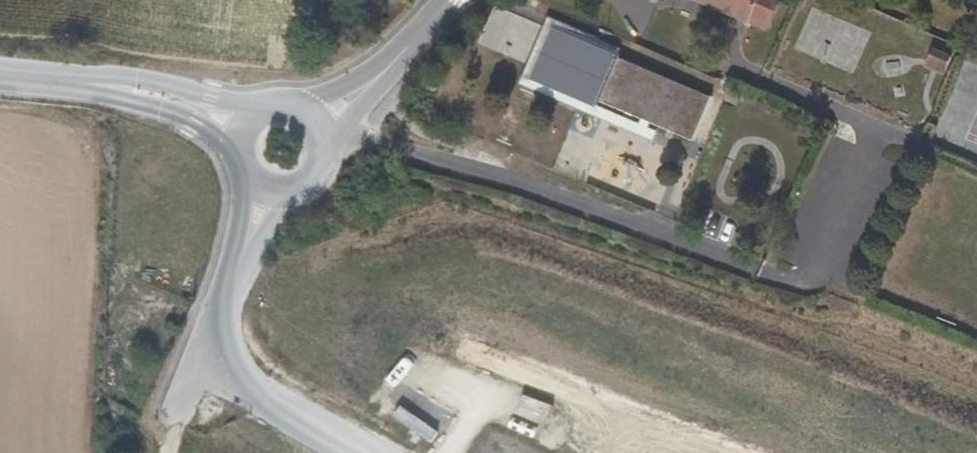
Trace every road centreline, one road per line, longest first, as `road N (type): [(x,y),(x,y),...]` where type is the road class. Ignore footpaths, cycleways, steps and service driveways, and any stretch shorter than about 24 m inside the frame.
road 1 (residential): [(286,104),(261,110),(243,129),(246,167),(265,184),(291,187),(313,174),(323,150)]
road 2 (track): [(171,452),(190,404),(233,348)]

